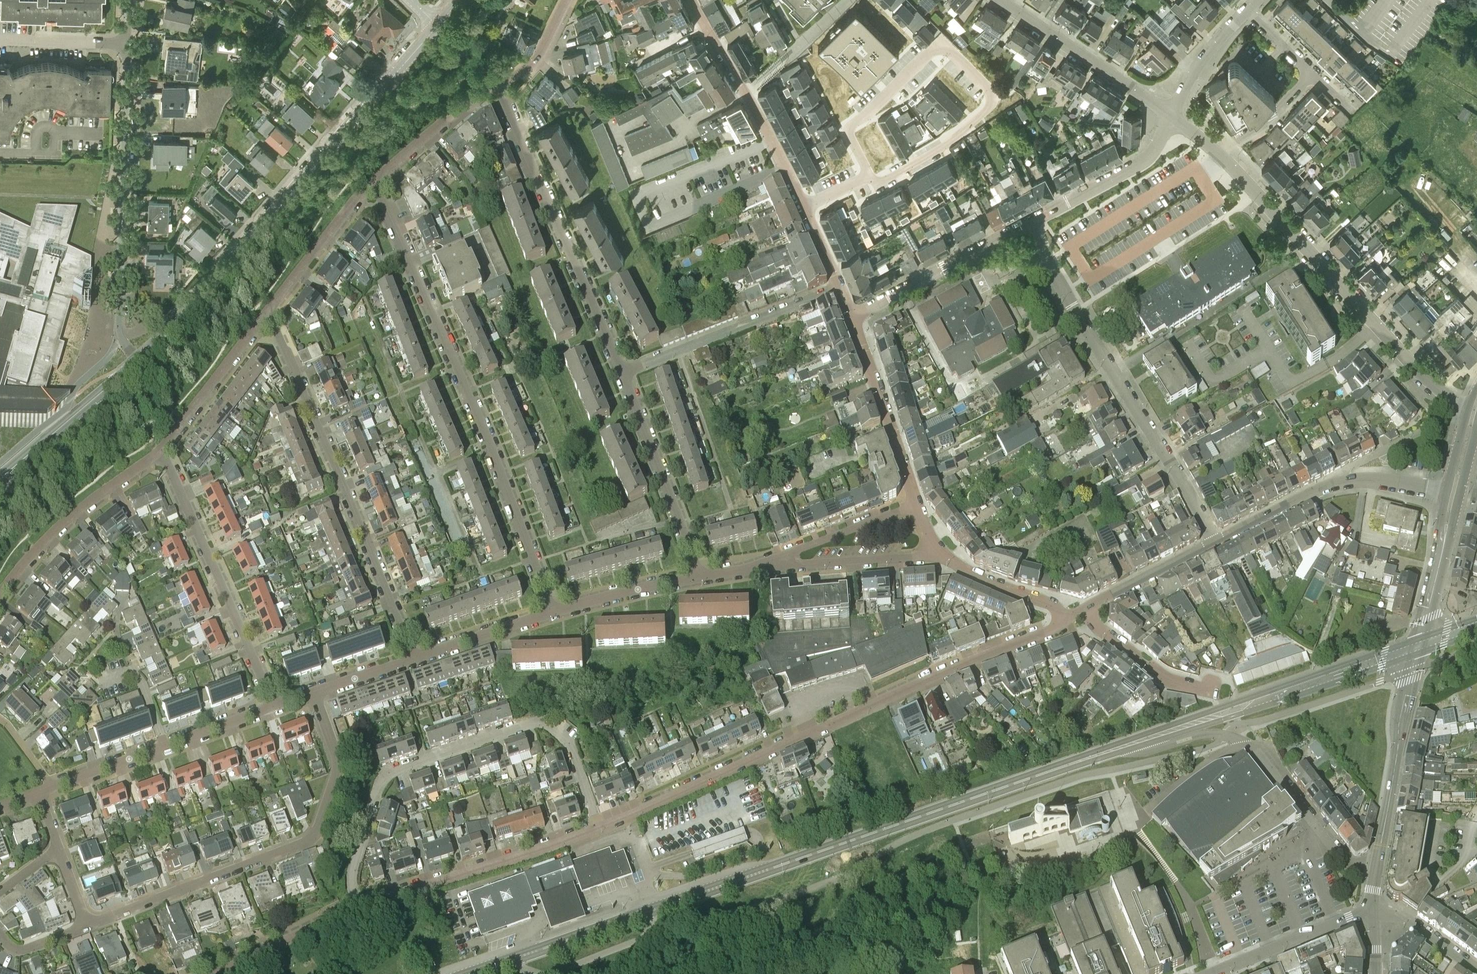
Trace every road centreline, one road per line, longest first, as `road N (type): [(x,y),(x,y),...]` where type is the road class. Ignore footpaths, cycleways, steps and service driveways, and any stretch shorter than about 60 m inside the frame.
road 1 (secondary): [(469,973),(1420,648)]
road 2 (residential): [(599,829),(1066,621)]
road 3 (residential): [(553,612),(485,433),(373,181)]
road 4 (secondary): [(138,360),(437,25)]
road 5 (residential): [(359,907),(353,869),(383,777),(534,723),(570,745),(599,829)]
road 6 (residential): [(315,693),(339,770),(315,834),(88,926)]
road 7 (residential): [(414,659),(264,316)]
road 8 (residential): [(1215,543),(1026,223)]
road 9 (residential): [(1473,416),(1419,373),(1219,155)]
road 10 (residential): [(138,360),(119,324),(127,43)]
road 11 (residential): [(624,373),(496,85)]
road 12 (residential): [(275,707),(160,451)]
road 13 (residential): [(1345,864),(1245,745),(1219,754),(1149,811)]
road 14 (tertiary): [(1374,913),(1420,648)]
road 15 (residential): [(1215,543),(1343,482),(1386,481),(1453,494)]
road 16 (residential): [(359,907),(599,829)]
road 17 (residential): [(870,175),(878,184),(948,144),(990,108),(989,90),(942,42),(928,52)]
road 18 (residential): [(692,0),(806,206)]
road 19 (residential): [(624,373),(840,287)]
road 20 (residential): [(701,577),(624,373)]
road 21 (residential): [(0,594),(58,527),(160,451)]
road 22 (residential): [(1172,115),(1001,0)]
road 23 (residential): [(916,505),(852,317)]
road 24 (residential): [(852,317),(1026,223)]
road 25 (residential): [(752,568),(941,551)]
road 26 (residential): [(1026,223),(1144,160),(1172,115)]
road 27 (secondary): [(0,478),(138,360)]
road 28 (residential): [(916,505),(752,568)]
road 29 (residential): [(1210,973),(1374,913)]
road 30 (residential): [(264,316),(373,181)]
road 31 (residential): [(160,451),(264,316)]
road 32 (residential): [(870,175),(850,125),(928,52)]
road 33 (residential): [(215,973),(359,907)]
road 34 (tertiary): [(1420,648),(1453,494)]
road 35 (residential): [(373,181),(496,85)]
road 36 (residential): [(553,612),(701,577)]
road 37 (residential): [(1210,689),(1161,676),(1085,610)]
road 38 (residential): [(414,659),(553,612)]
road 39 (residential): [(1085,610),(1215,543)]
road 40 (residential): [(1066,621),(1047,602),(980,580),(941,551)]
road 41 (residential): [(1172,115),(1206,54),(1247,10)]
road 42 (residential): [(127,43),(0,40)]
road 43 (residential): [(1219,155),(1311,73)]
road 44 (residential): [(50,788),(165,747)]
road 45 (residential): [(1476,971),(1402,917),(1374,913)]

